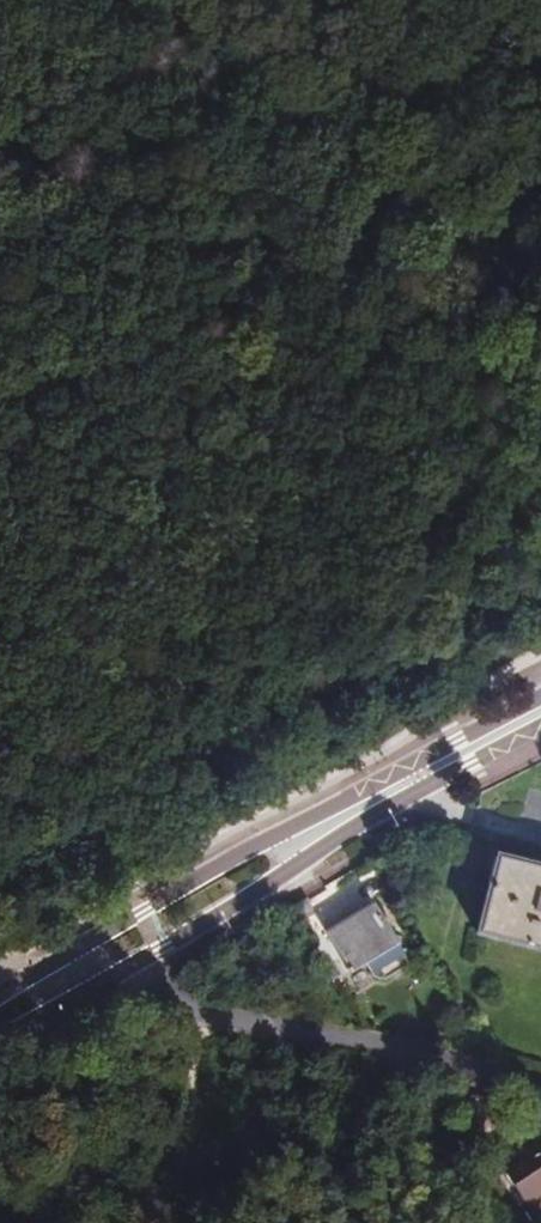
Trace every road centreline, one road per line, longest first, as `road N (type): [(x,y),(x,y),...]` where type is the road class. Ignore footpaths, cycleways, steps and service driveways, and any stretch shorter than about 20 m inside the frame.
road 1 (track): [(540,299),(138,0)]
road 2 (secondary): [(465,751),(288,832),(44,969)]
road 3 (residential): [(540,1090),(187,1001),(87,993)]
road 4 (secondary): [(87,993),(465,751)]
road 5 (track): [(188,1222),(214,1045),(187,1001)]

